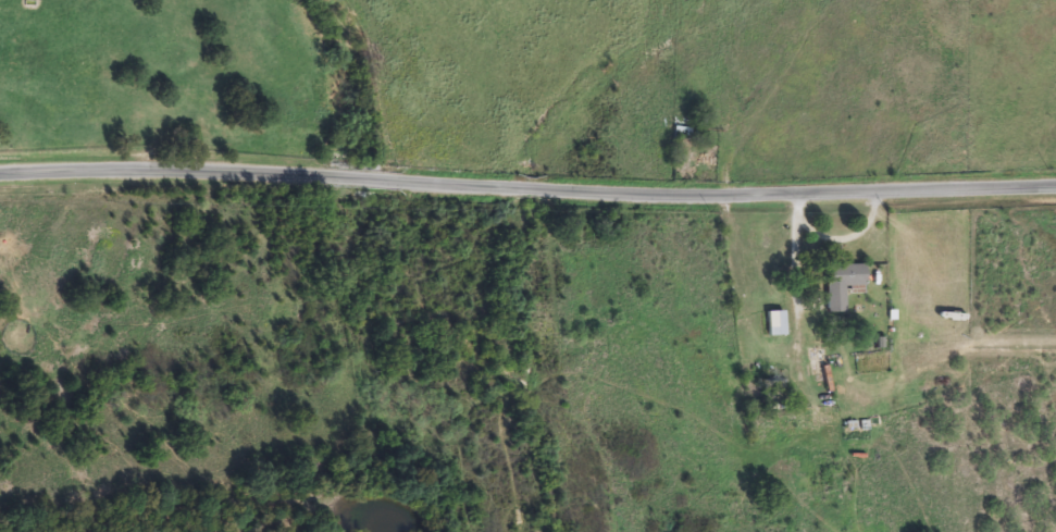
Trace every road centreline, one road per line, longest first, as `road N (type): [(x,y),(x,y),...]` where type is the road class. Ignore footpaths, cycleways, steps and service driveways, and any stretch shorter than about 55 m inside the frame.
road 1 (tertiary): [(0,178),(199,177),(706,198),(1055,190)]

